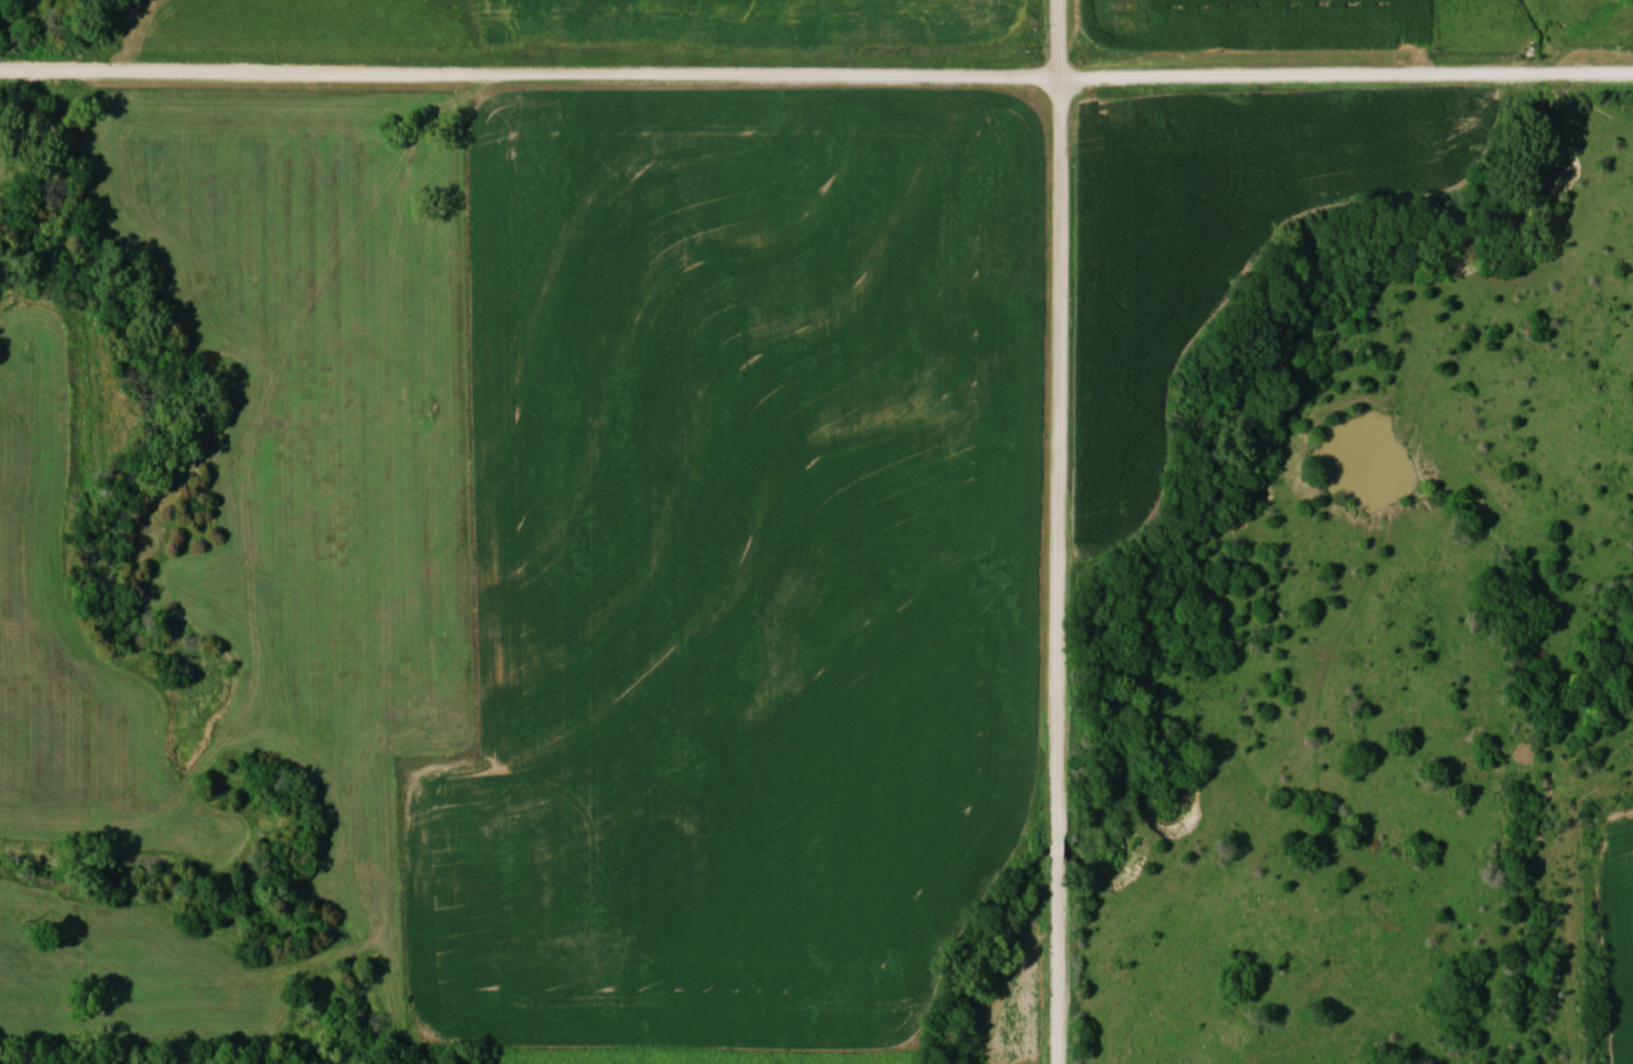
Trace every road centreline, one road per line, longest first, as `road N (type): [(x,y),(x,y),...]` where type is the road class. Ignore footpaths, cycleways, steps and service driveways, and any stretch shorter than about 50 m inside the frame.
road 1 (residential): [(0,73),(1632,78)]
road 2 (tertiary): [(1061,1063),(1060,0)]

